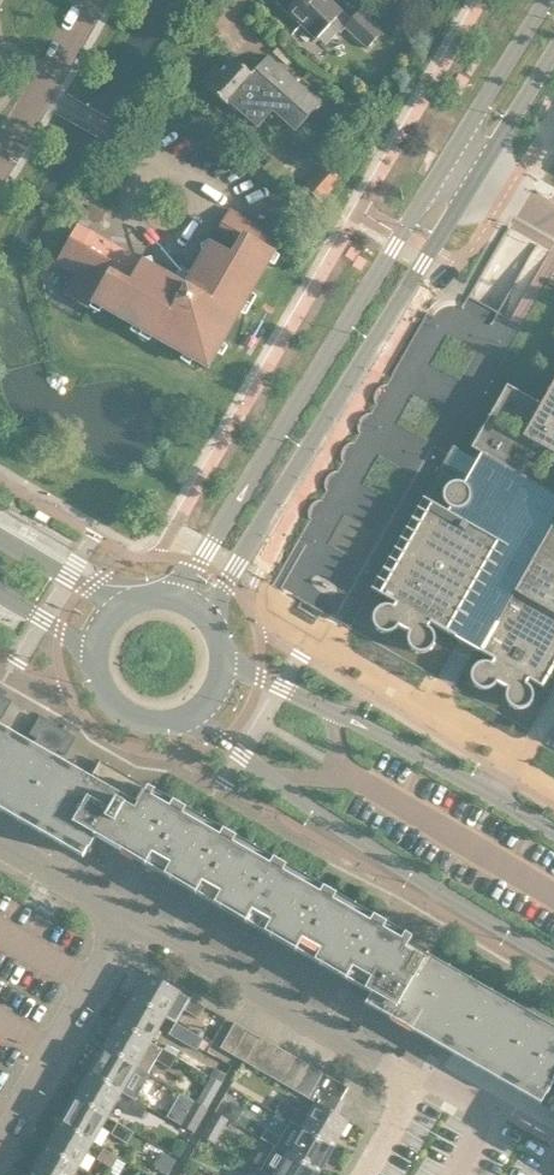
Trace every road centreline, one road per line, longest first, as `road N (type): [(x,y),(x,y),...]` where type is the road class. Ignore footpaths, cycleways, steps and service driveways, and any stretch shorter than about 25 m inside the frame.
road 1 (secondary): [(454,161),(177,597)]
road 2 (secondary): [(207,614),(479,175)]
road 3 (tertiary): [(193,720),(356,836),(553,957)]
road 4 (residential): [(414,1091),(126,920)]
road 5 (tertiary): [(497,801),(276,684),(227,667)]
road 6 (residential): [(270,210),(147,159),(37,93)]
road 7 (residential): [(0,1146),(126,920)]
road 8 (secondary): [(551,0),(454,161)]
road 9 (residential): [(461,1174),(488,1127),(485,1111),(437,1082),(414,1091)]
road 10 (residential): [(126,920),(0,847)]
road 11 (secondary): [(124,607),(0,536)]
road 12 (secondary): [(95,656),(99,688),(118,713),(163,729),(193,720)]
road 13 (secondary): [(479,175),(553,54)]

